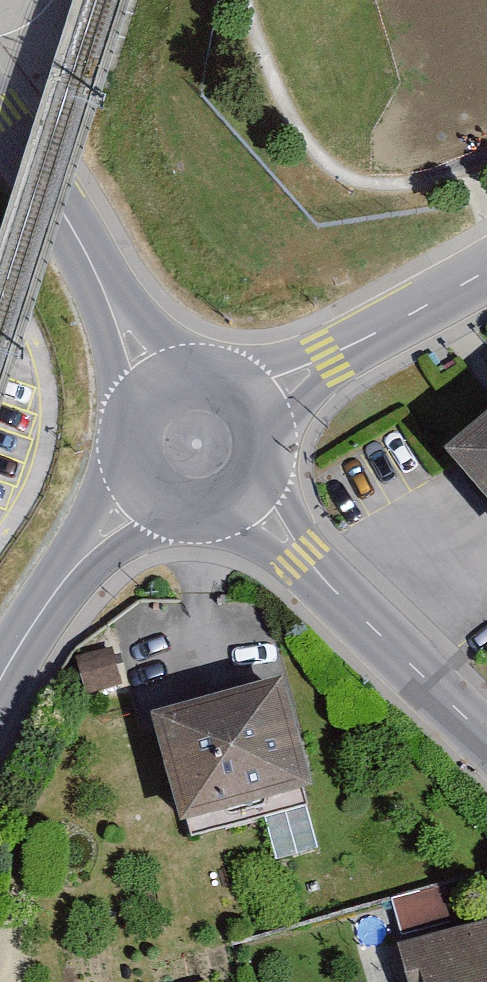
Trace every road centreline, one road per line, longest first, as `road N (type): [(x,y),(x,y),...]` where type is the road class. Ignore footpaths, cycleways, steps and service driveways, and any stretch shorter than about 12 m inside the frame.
road 1 (residential): [(197,444),(486,735)]
road 2 (unclassified): [(0,120),(197,444)]
road 3 (residential): [(486,271),(278,387),(197,444)]
road 4 (unclassified): [(197,444),(61,583),(0,679)]

